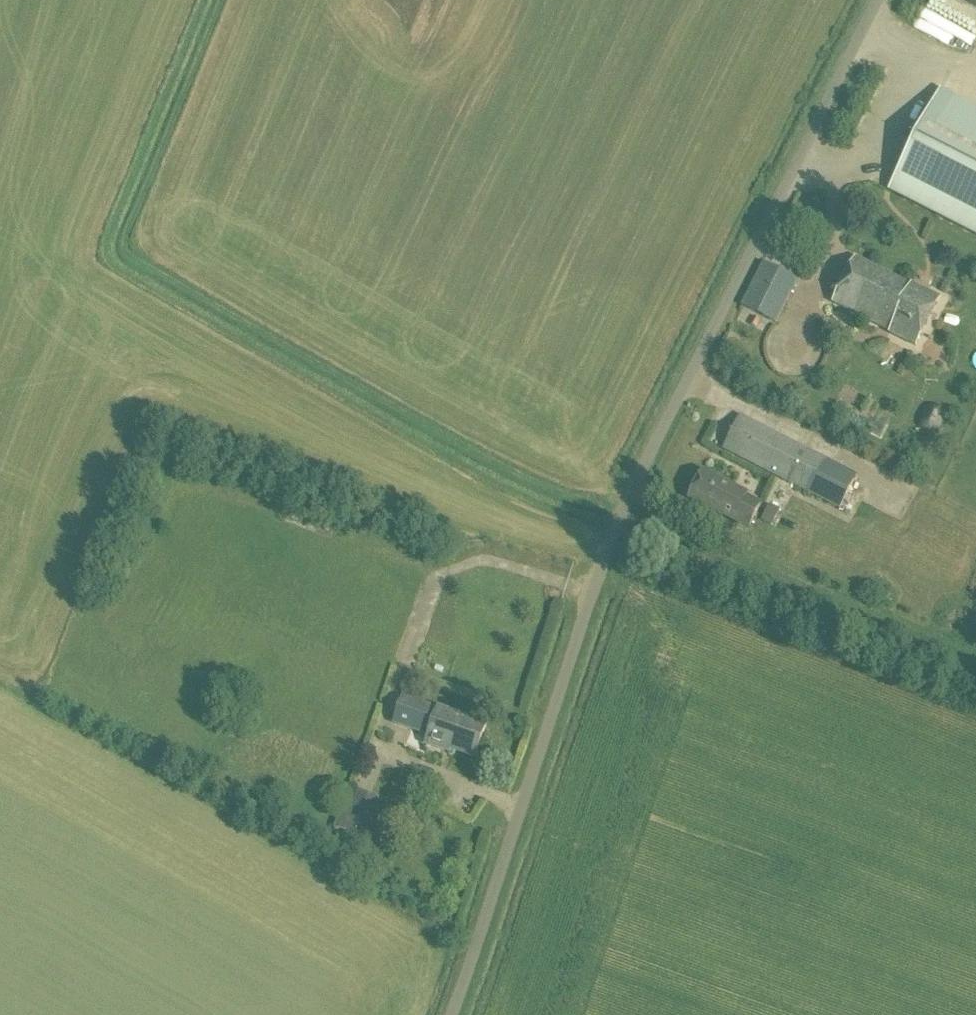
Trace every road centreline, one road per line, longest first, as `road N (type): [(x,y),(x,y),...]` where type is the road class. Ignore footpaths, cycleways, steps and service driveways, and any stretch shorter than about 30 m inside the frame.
road 1 (unclassified): [(455,1014),(593,589),(645,462),(880,0)]

